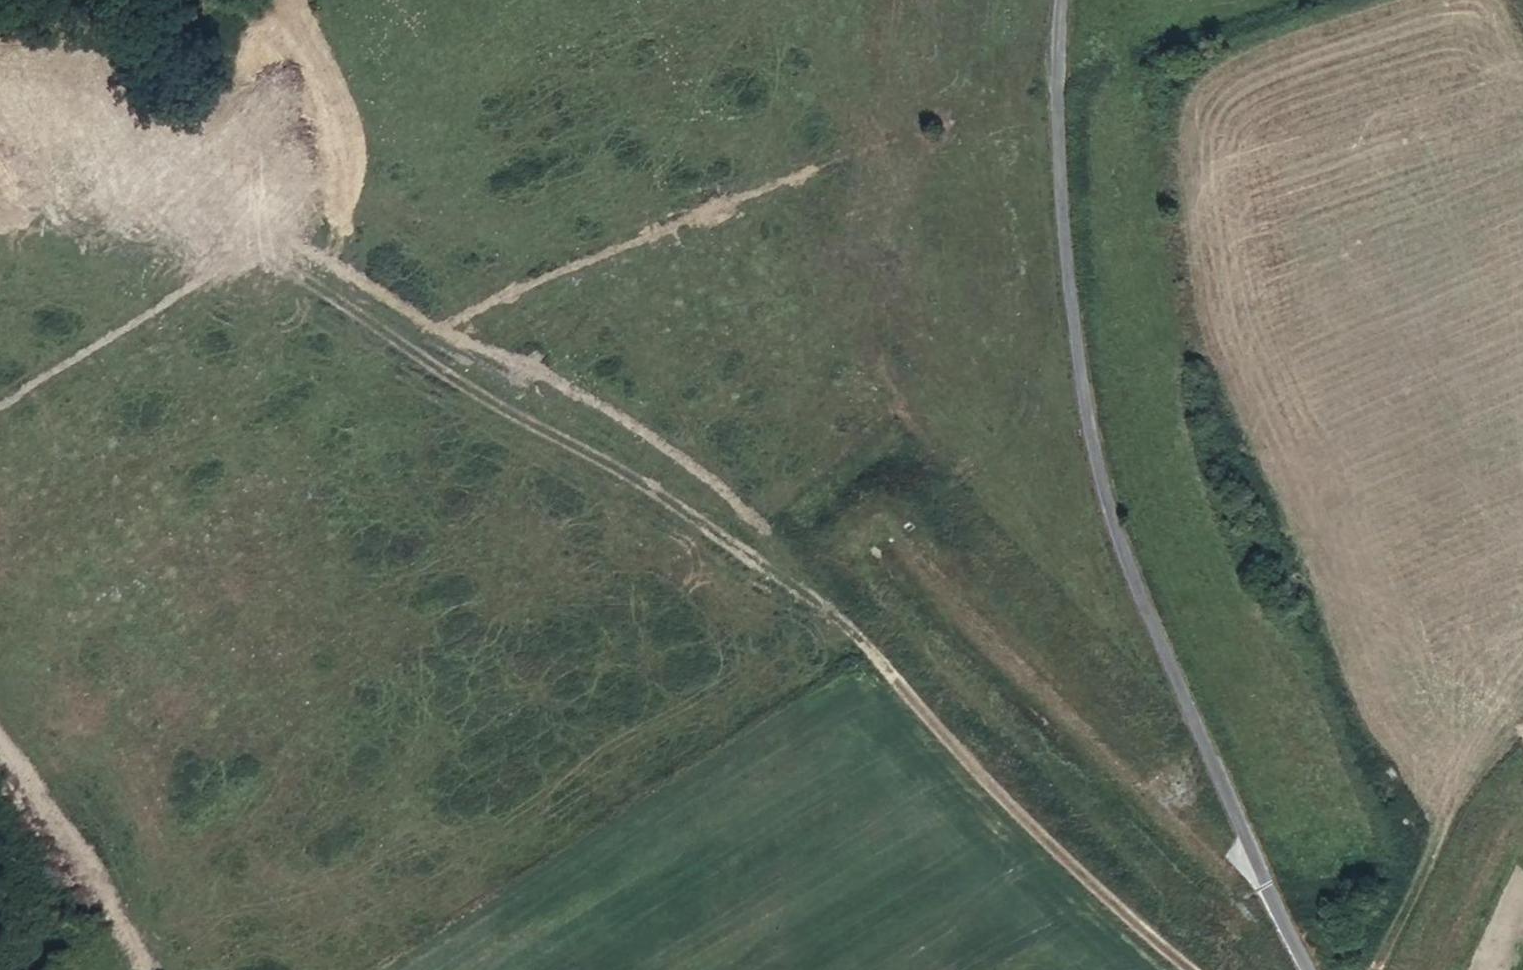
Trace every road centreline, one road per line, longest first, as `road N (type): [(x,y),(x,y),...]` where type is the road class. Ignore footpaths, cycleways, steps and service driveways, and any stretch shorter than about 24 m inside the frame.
road 1 (unclassified): [(1310,969),(1122,546),(1085,376),(1065,214),(1065,0)]

